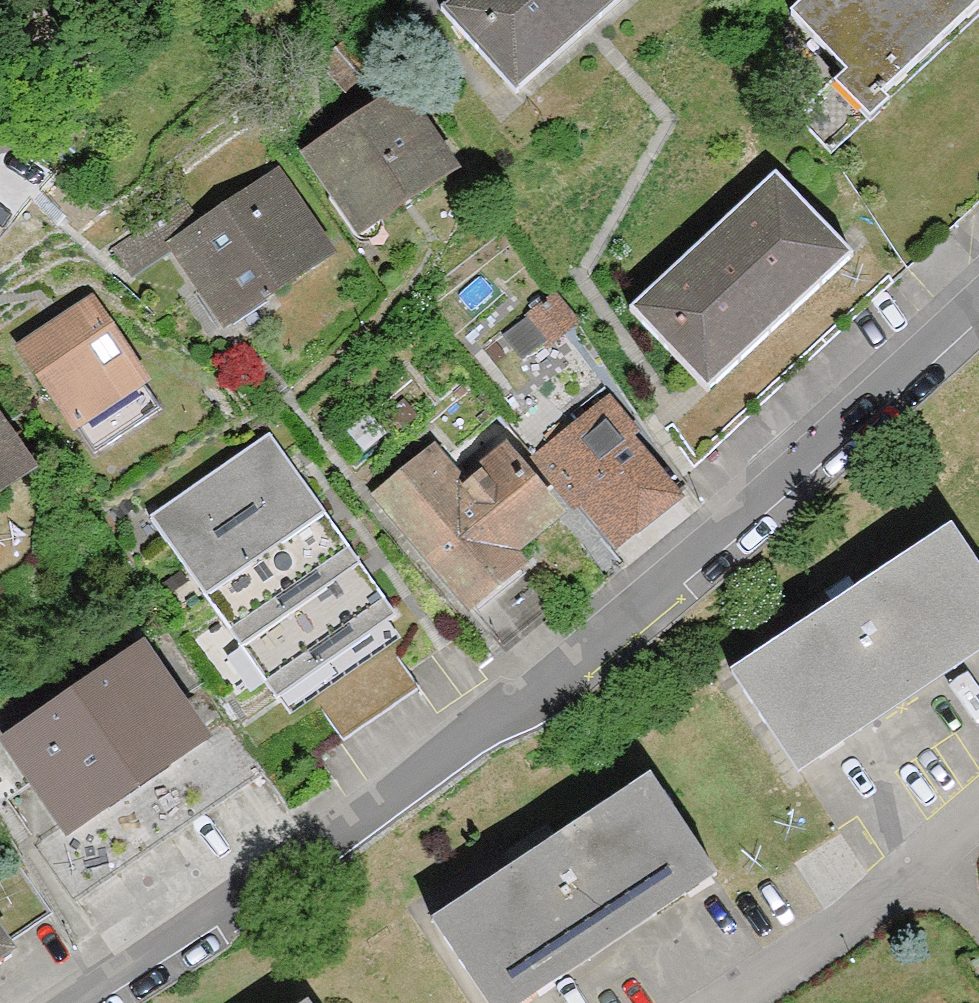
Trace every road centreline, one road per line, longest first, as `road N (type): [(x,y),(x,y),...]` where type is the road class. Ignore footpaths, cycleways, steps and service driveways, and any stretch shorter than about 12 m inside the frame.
road 1 (residential): [(97,1002),(559,677),(978,299)]
road 2 (residential): [(728,1002),(933,868),(978,829)]

